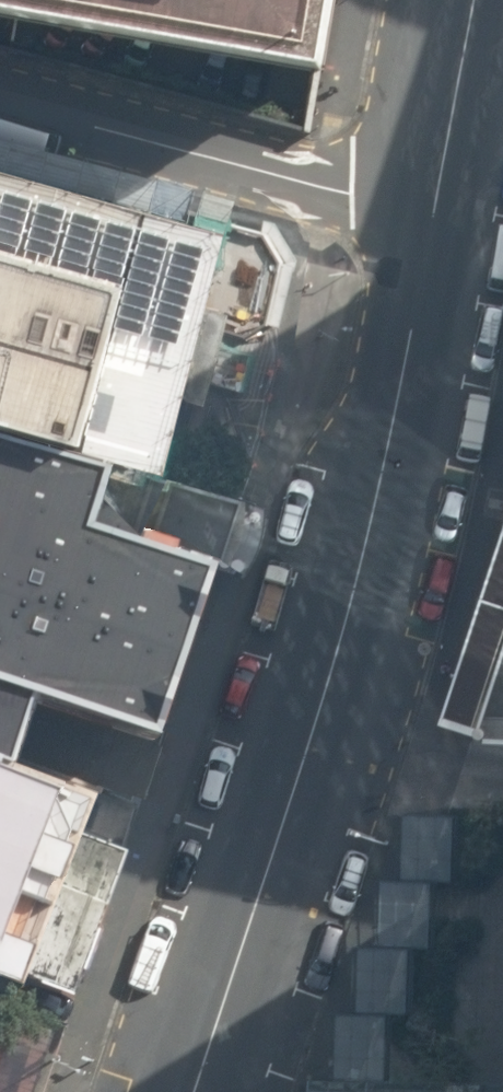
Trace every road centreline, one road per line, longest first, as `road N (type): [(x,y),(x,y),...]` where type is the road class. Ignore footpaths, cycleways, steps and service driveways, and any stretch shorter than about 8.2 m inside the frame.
road 1 (secondary): [(194,1091),(336,665),(397,400),(472,0)]

